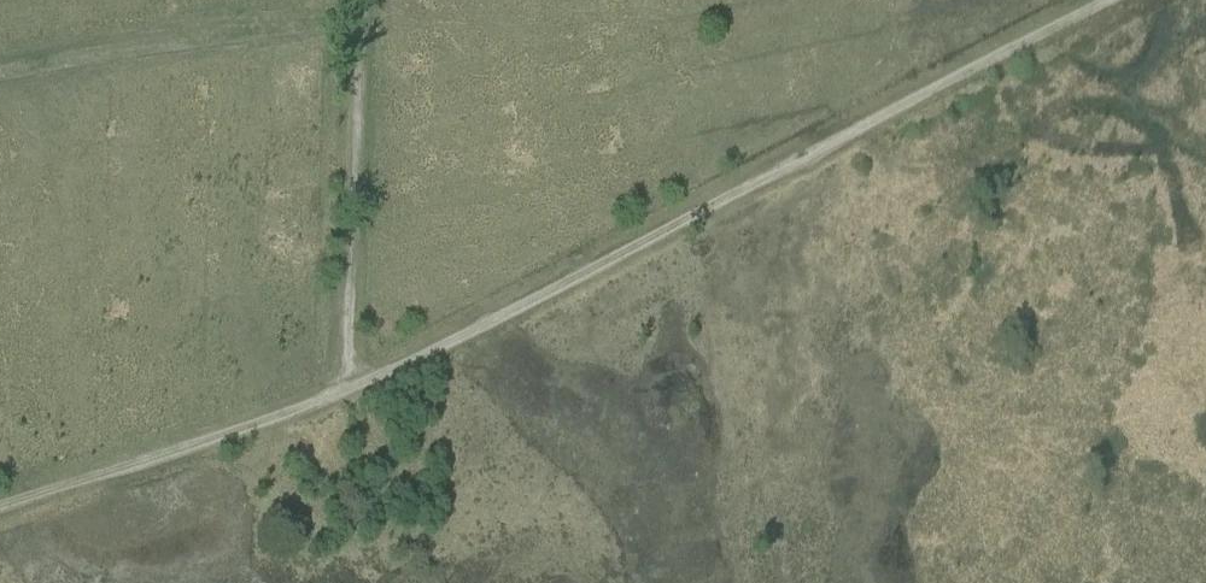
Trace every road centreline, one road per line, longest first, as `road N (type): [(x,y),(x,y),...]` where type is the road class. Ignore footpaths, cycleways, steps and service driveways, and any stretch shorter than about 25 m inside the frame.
road 1 (track): [(0,505),(351,390),(459,344),(1128,0)]

